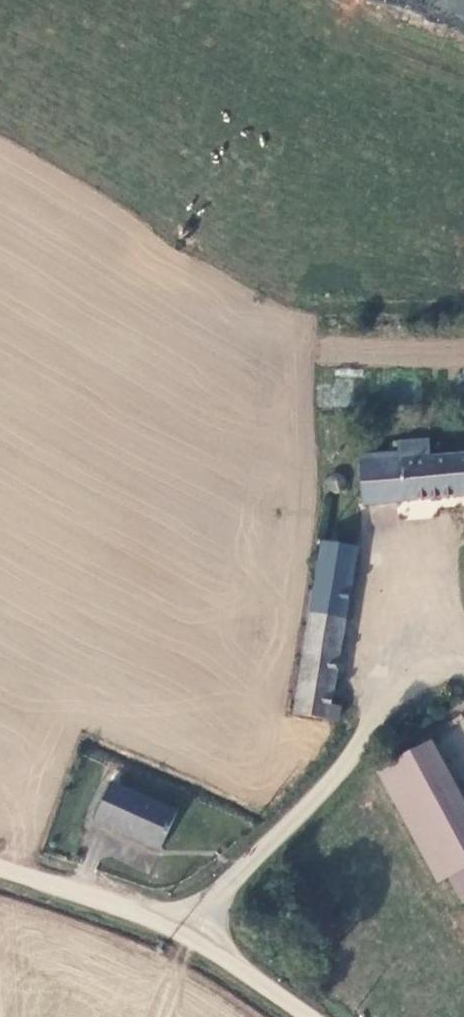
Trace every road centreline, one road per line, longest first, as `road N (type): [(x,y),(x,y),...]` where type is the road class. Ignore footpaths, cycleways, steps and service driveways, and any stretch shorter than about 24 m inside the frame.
road 1 (unclassified): [(194,929),(357,753)]
road 2 (unclassified): [(0,869),(194,929)]
road 3 (unclassified): [(194,929),(316,1016)]

